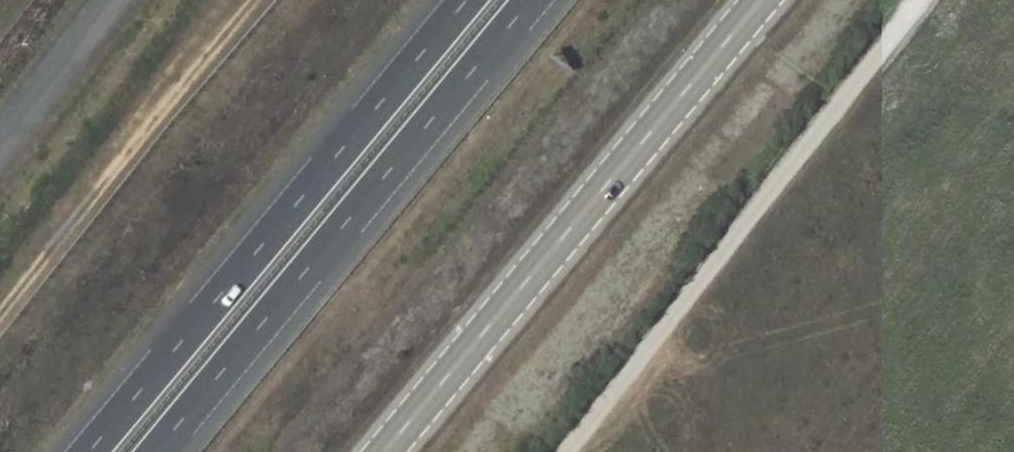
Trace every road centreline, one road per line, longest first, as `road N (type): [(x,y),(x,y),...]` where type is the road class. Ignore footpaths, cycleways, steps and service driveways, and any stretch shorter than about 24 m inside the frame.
road 1 (motorway): [(466,0),(88,451)]
road 2 (secondary): [(761,0),(384,451)]
road 3 (motorway): [(157,451),(533,0)]
road 4 (unclassified): [(571,451),(926,0)]

